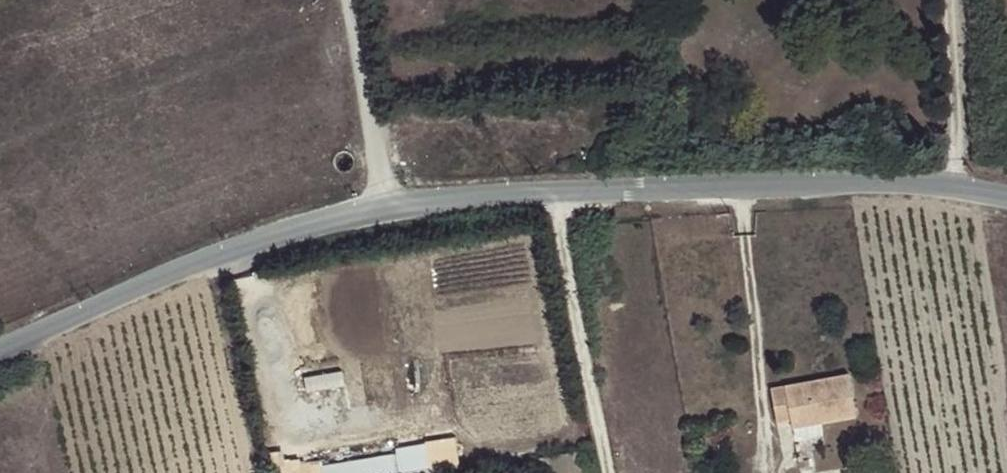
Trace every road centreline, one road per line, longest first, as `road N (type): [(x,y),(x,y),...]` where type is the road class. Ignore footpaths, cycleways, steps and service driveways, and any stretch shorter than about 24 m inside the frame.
road 1 (unclassified): [(1006,195),(899,181),(656,185),(385,206)]
road 2 (unclassified): [(385,206),(229,253),(0,352)]
road 3 (track): [(557,193),(604,472)]
road 4 (unclassified): [(352,0),(385,206)]

